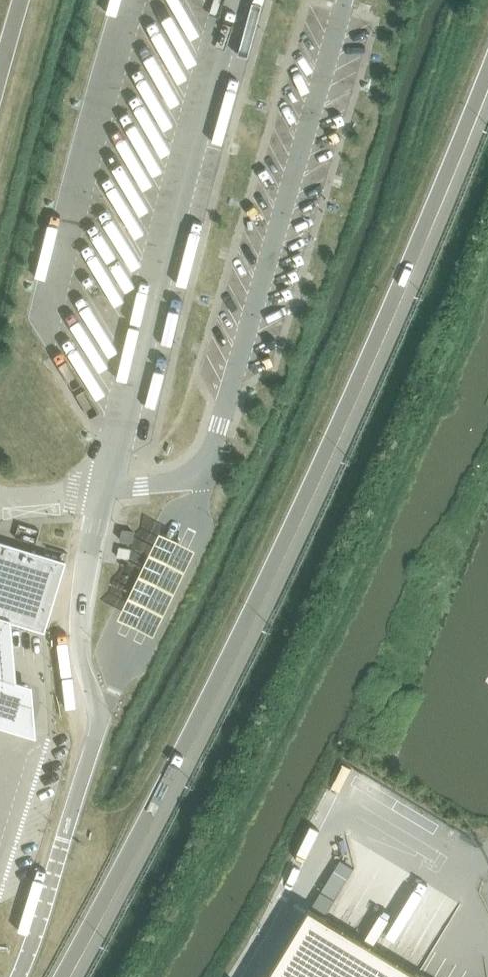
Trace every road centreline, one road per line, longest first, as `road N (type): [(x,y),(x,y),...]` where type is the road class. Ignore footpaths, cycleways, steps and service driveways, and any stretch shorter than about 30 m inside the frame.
road 1 (motorway): [(61,976),(239,638),(398,292),(487,71)]

